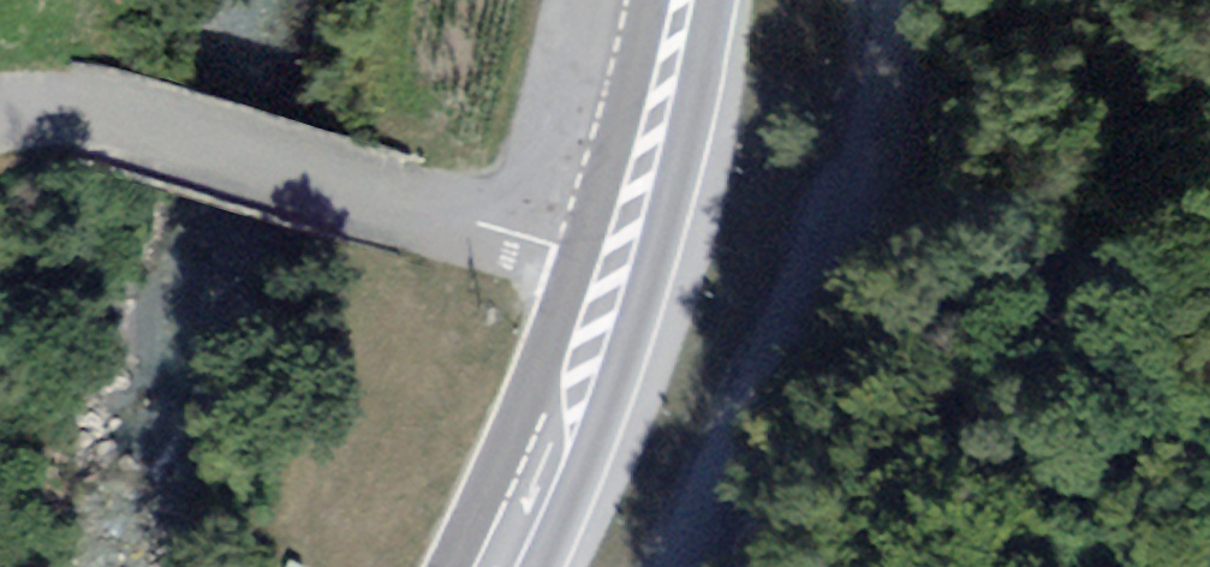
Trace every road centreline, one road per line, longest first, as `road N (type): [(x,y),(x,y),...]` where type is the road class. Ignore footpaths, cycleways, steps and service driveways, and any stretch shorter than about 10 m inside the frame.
road 1 (unclassified): [(0,109),(129,134),(339,194),(615,242)]
road 2 (track): [(900,0),(816,293),(700,566)]
road 3 (primary): [(470,566),(615,242)]
road 4 (primary): [(615,242),(686,0)]

